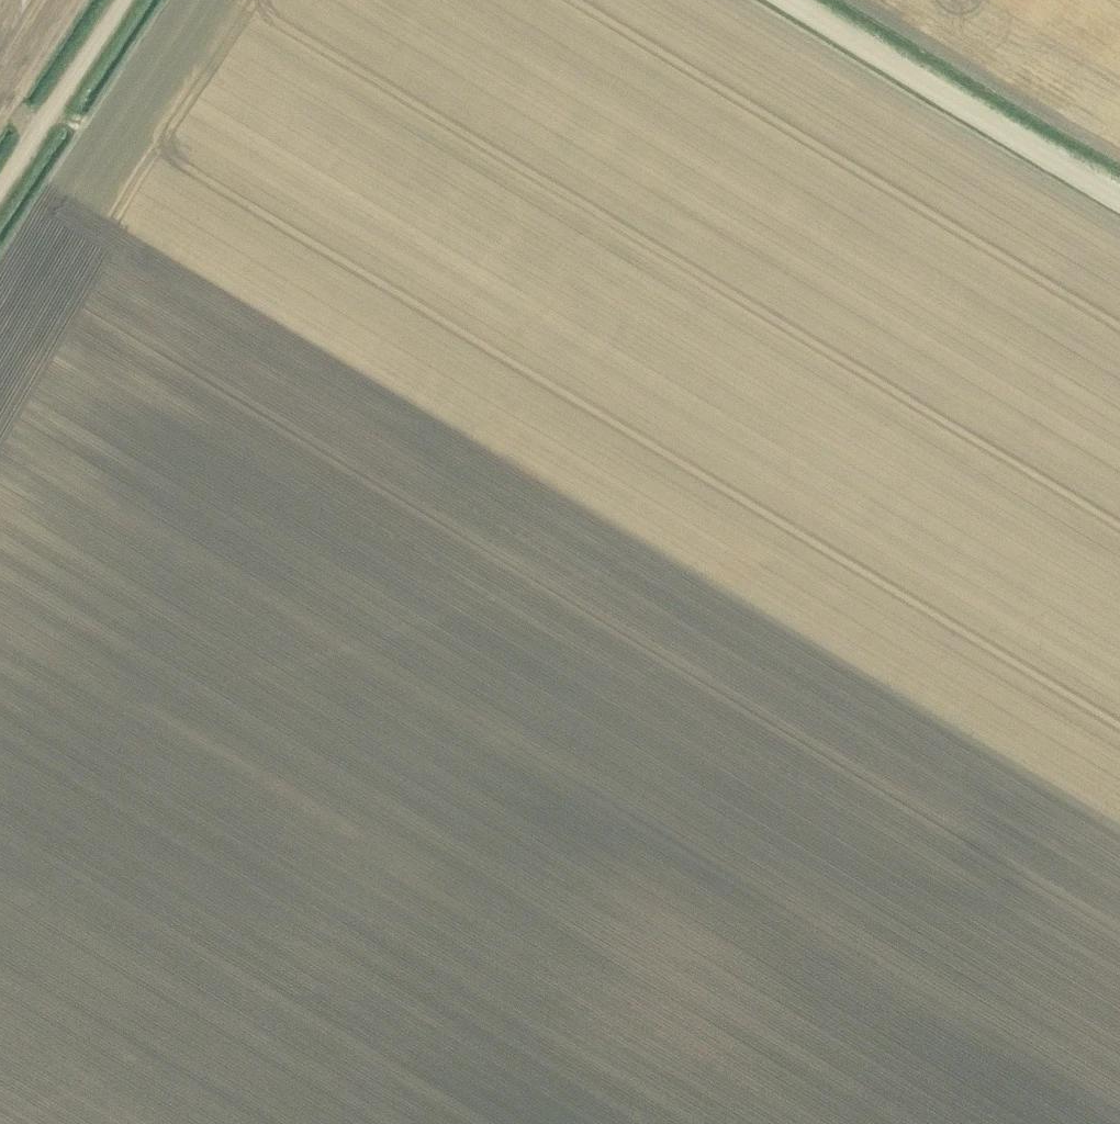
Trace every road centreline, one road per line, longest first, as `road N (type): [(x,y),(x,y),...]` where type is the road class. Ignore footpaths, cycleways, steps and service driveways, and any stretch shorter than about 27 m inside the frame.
road 1 (track): [(1119,196),(794,0)]
road 2 (unclassified): [(0,184),(119,0)]

